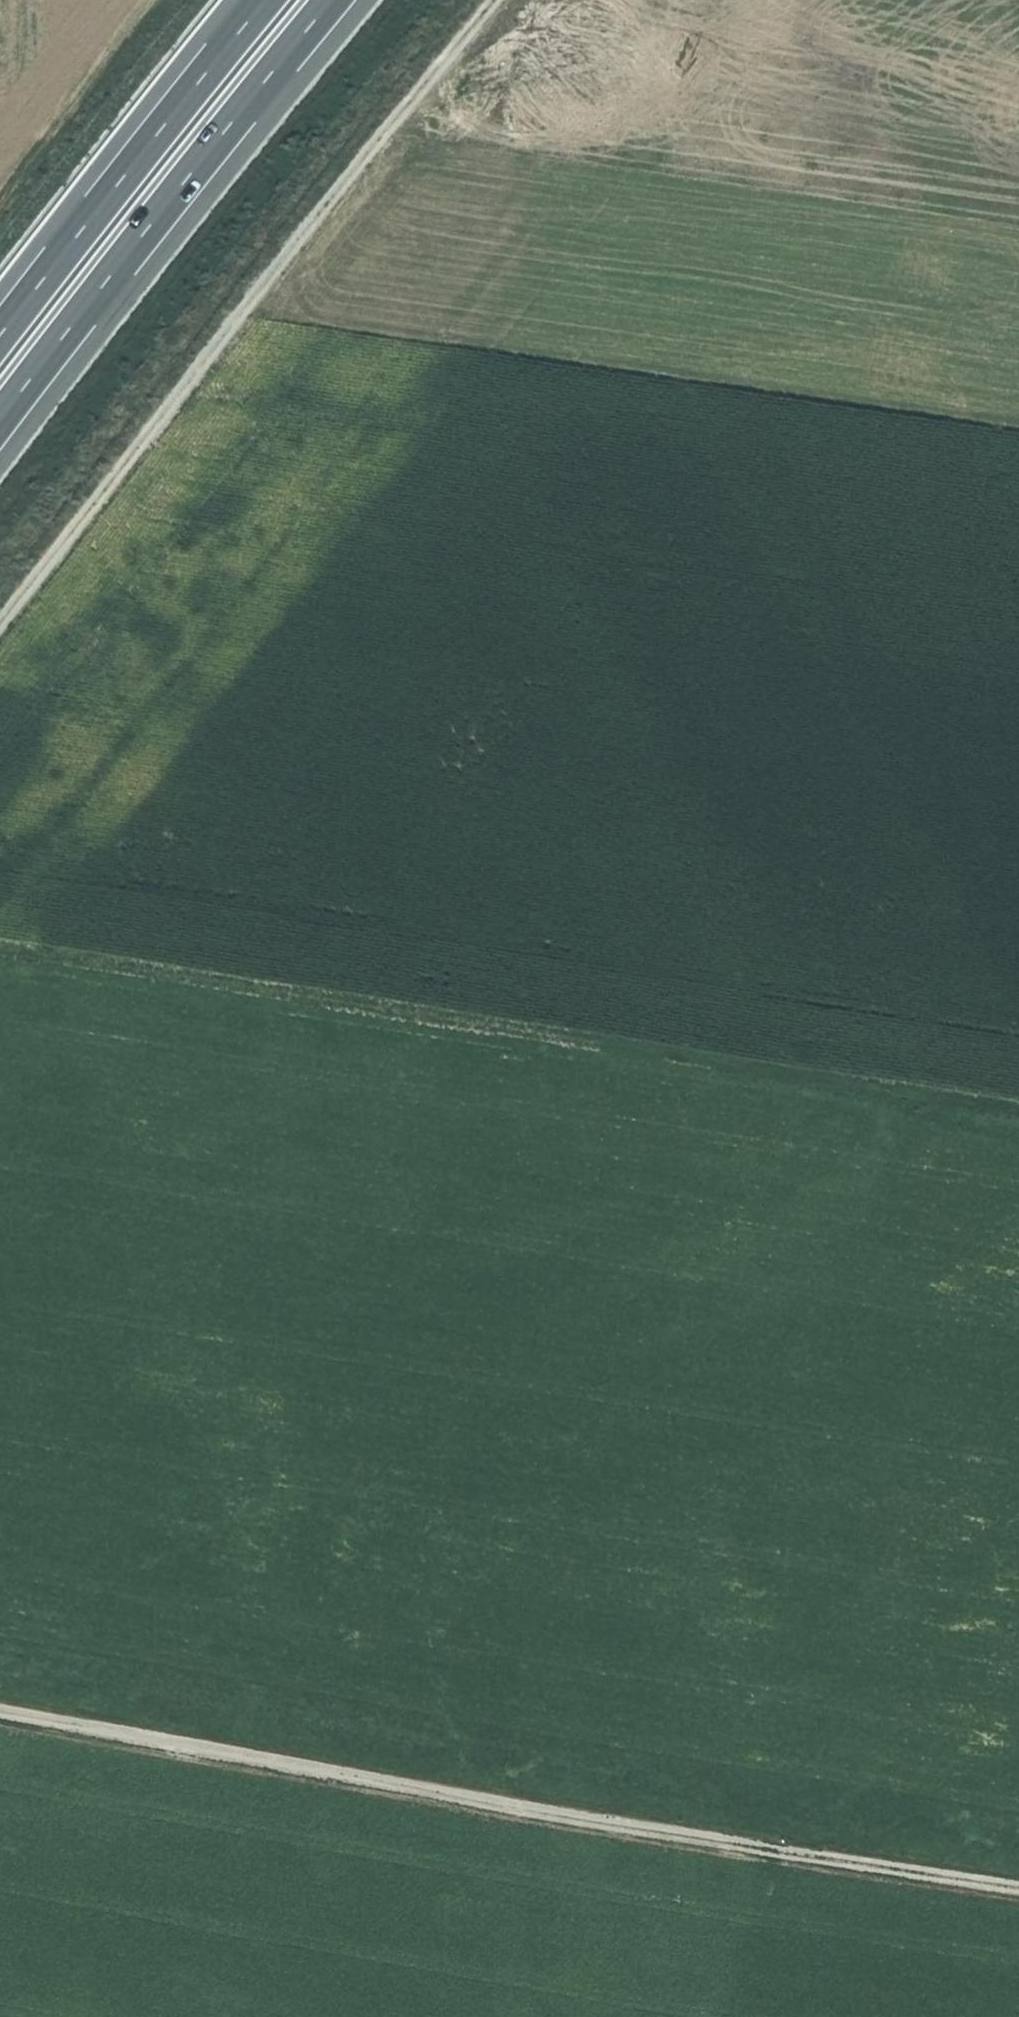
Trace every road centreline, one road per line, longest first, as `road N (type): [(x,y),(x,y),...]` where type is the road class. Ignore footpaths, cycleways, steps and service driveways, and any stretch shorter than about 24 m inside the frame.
road 1 (track): [(1018,1887),(701,1839),(0,1711)]
road 2 (track): [(497,0),(0,635)]
road 3 (motorway): [(0,410),(323,0)]
road 4 (motorway): [(257,0),(0,325)]

